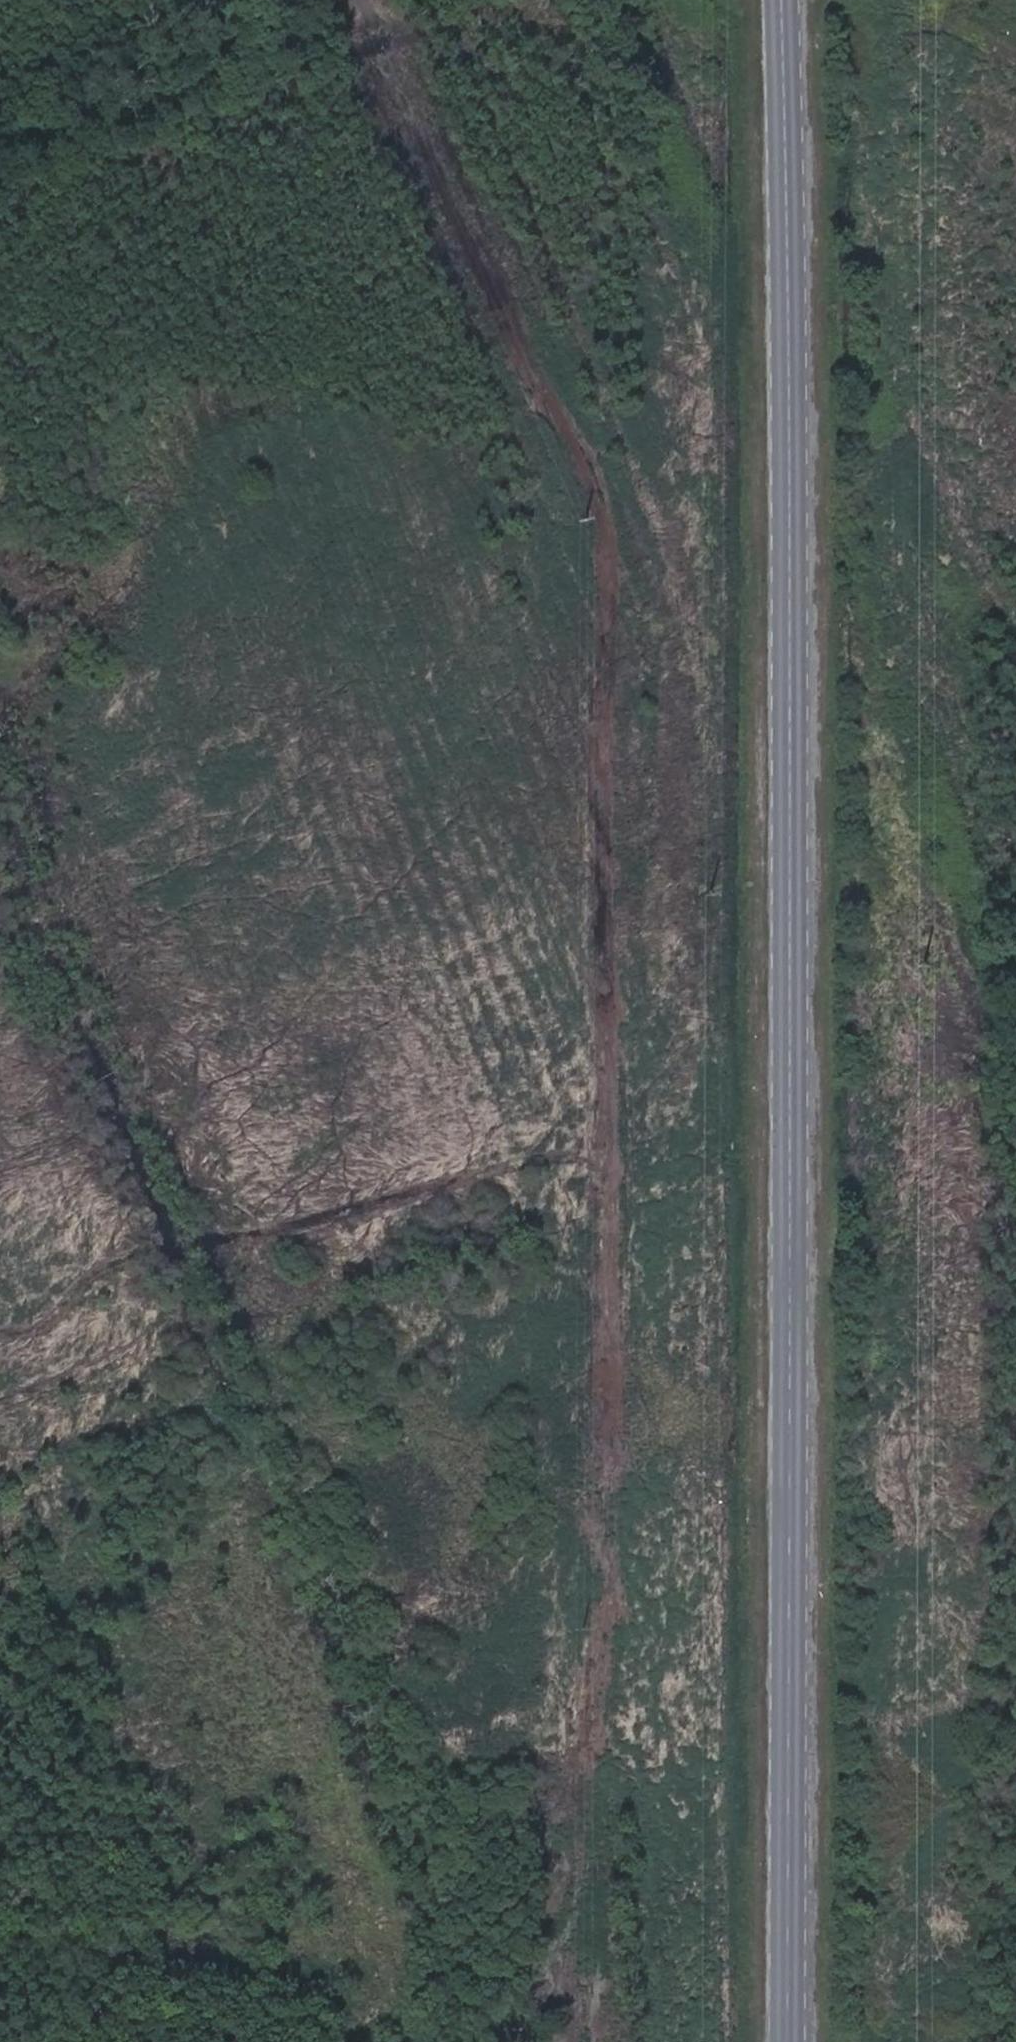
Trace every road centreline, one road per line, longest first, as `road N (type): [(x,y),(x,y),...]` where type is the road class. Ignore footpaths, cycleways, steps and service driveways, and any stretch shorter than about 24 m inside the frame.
road 1 (secondary): [(784,0),(784,2041)]

